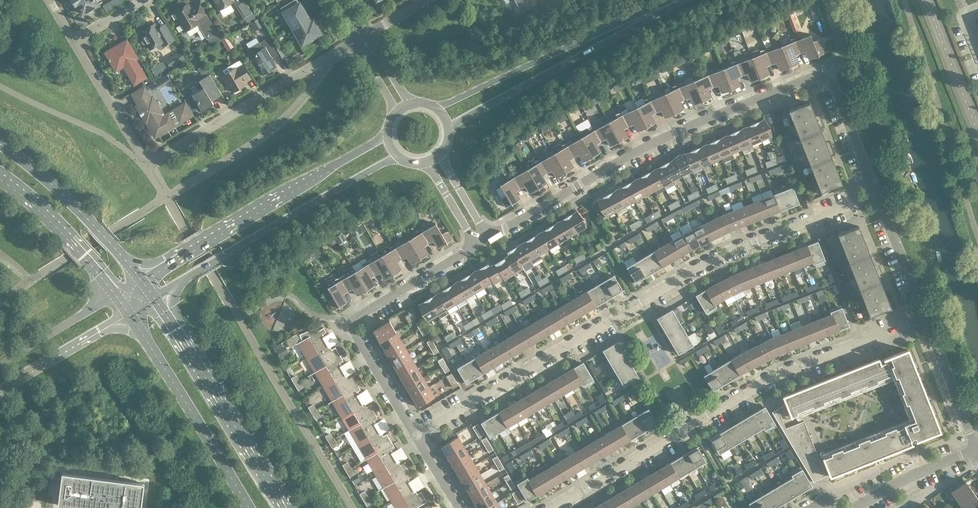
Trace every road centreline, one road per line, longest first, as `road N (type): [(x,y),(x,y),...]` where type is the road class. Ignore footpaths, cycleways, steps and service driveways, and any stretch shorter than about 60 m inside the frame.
road 1 (residential): [(418,438),(732,252),(877,200)]
road 2 (residential): [(553,507),(770,381),(923,320)]
road 3 (residential): [(74,41),(146,164),(361,38)]
road 4 (residential): [(489,239),(675,135),(810,80),(828,81)]
road 5 (secondary): [(388,133),(143,278)]
road 6 (secondary): [(157,299),(398,156)]
road 7 (residential): [(418,438),(354,324),(477,247)]
road 8 (secondary): [(286,507),(157,299)]
road 9 (secondary): [(649,15),(434,107)]
road 10 (secondary): [(449,127),(649,15)]
road 11 (secondary): [(128,315),(249,507)]
road 12 (secondary): [(143,278),(64,195),(0,145)]
road 13 (secondary): [(0,177),(70,239),(115,295)]
road 14 (unclassified): [(0,395),(128,315)]
road 15 (residential): [(977,453),(923,320)]
road 16 (unclassified): [(115,295),(0,368)]
road 17 (residential): [(858,507),(977,453)]
road 18 (residential): [(877,200),(828,81)]
road 19 (residential): [(923,320),(877,200)]

